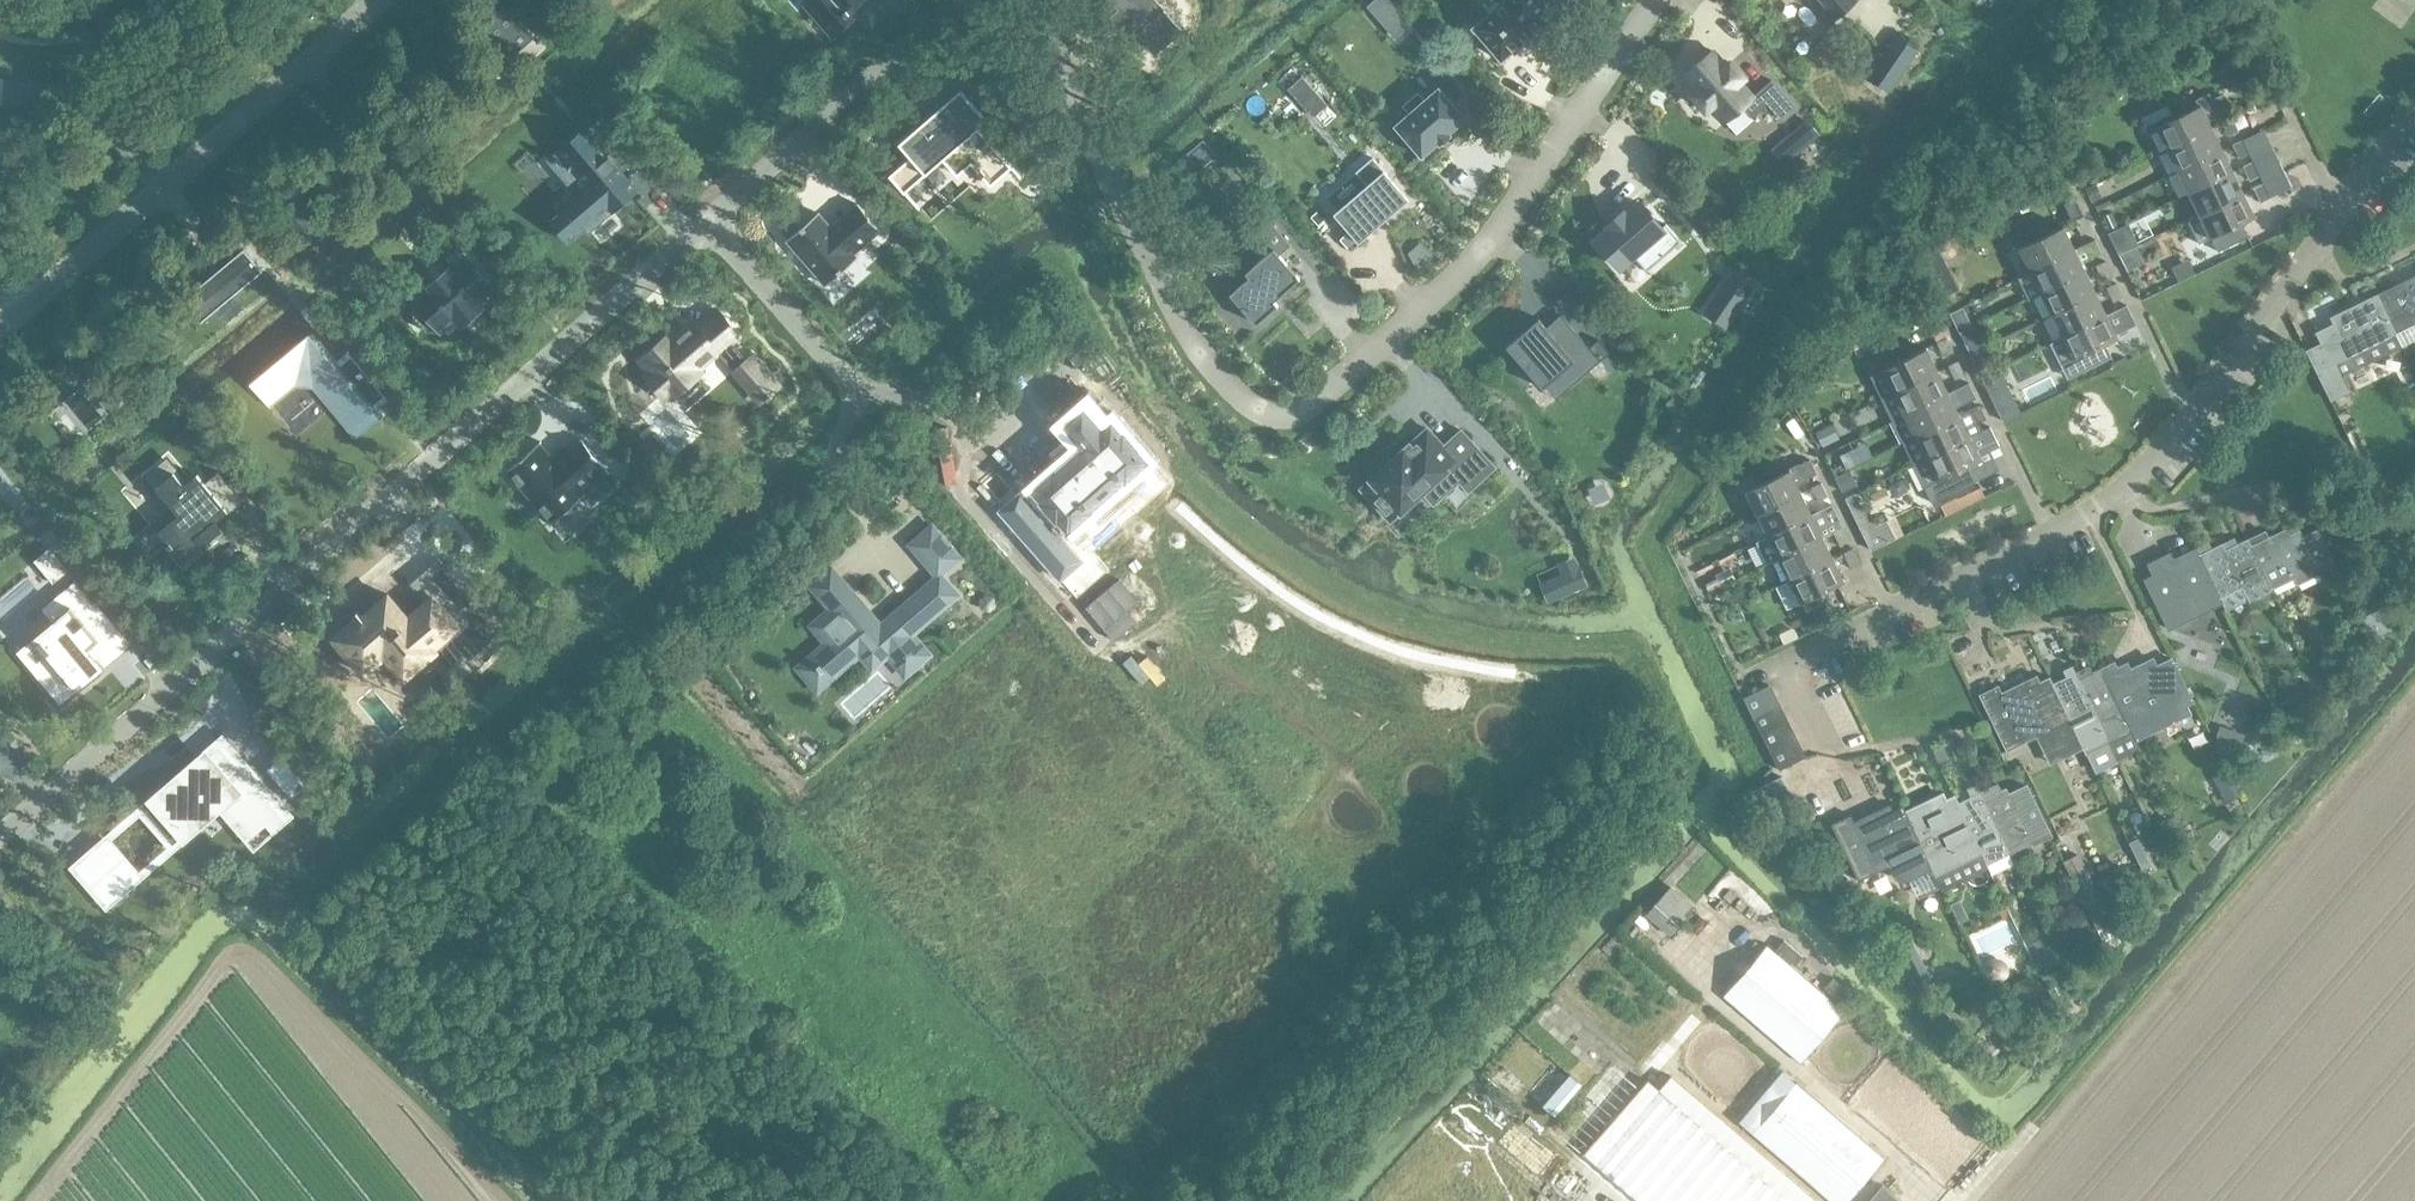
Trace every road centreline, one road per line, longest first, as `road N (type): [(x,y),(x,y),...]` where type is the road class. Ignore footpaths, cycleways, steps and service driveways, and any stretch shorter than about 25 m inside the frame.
road 1 (residential): [(960,0),(0,836)]
road 2 (residential): [(1021,0),(1200,349),(1228,383),(1278,414),(1296,411),(1340,378),(1486,243),(1653,0)]
road 3 (residential): [(1790,668),(2121,504),(2195,424),(2414,110)]
road 4 (residential): [(0,324),(378,0)]
road 5 (track): [(507,1200),(258,949)]

